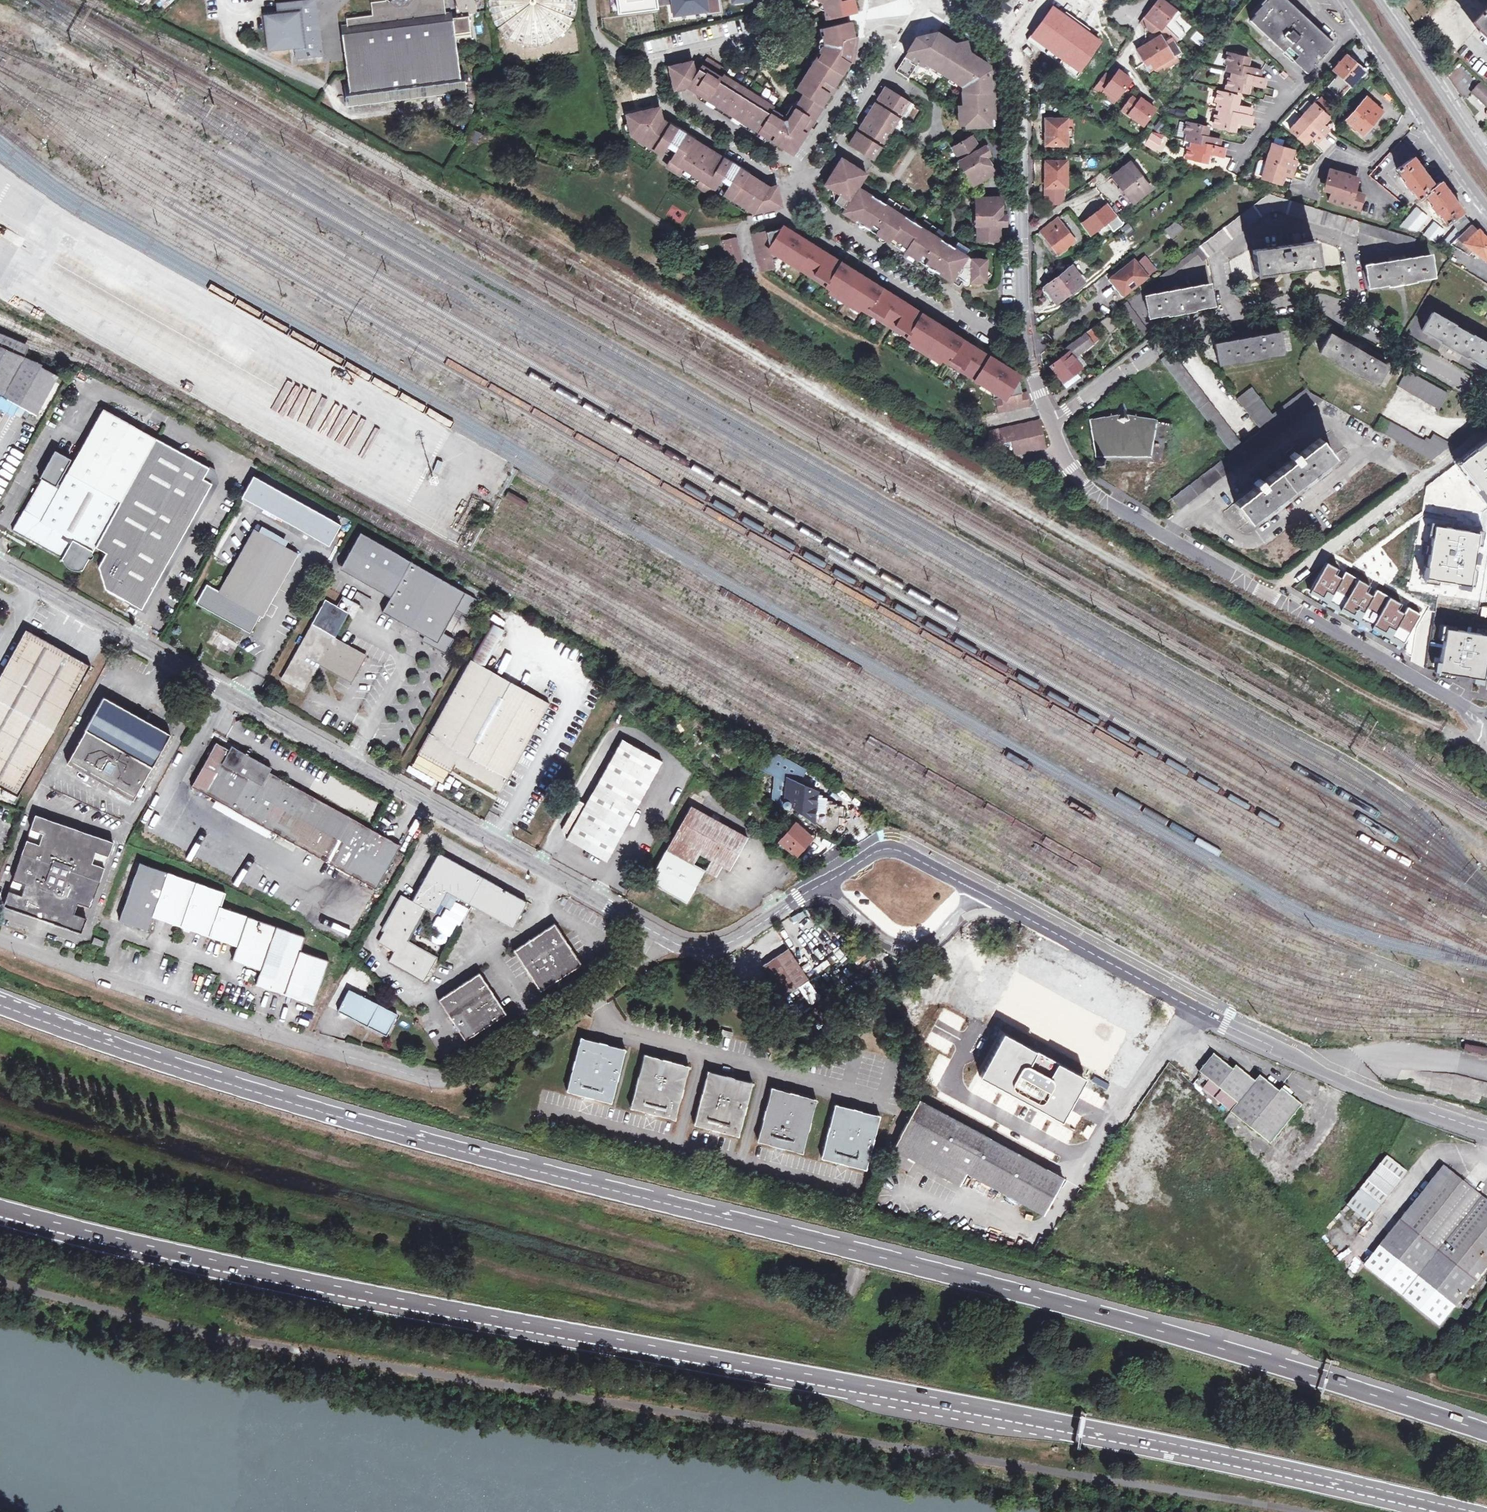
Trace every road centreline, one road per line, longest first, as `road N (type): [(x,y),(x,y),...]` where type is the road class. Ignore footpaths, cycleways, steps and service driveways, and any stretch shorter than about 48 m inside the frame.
road 1 (trunk): [(0,1214),(246,1276),(1469,1511)]
road 2 (trunk): [(1486,1425),(1010,1286),(91,1038)]
road 3 (unclassified): [(0,567),(658,934)]
road 4 (unclassified): [(658,934),(639,963),(500,1066),(445,1088),(0,941)]
road 5 (unclassified): [(974,888),(1341,1080),(1486,1131)]
road 6 (residential): [(1486,392),(1320,300),(1294,300),(1197,320),(1052,422)]
road 7 (tertiary): [(1052,422),(1026,316),(1024,108),(1012,56),(982,27),(911,0)]
road 8 (tertiary): [(1264,593),(1093,492),(1062,457),(1052,422)]
road 9 (residential): [(1486,434),(1264,593)]
road 10 (unclassified): [(233,11),(232,38),(325,87),(345,115),(450,103)]
road 11 (tertiary): [(1486,724),(1264,593)]
road 12 (secondary): [(1344,0),(1486,209)]
road 13 (track): [(1486,1397),(1415,1378),(1403,1370),(1397,1349),(1340,1330),(1316,1303),(1333,1278)]
road 14 (secondary): [(1486,162),(1377,0)]
road 15 (unclassified): [(658,934),(714,948),(827,881)]
road 16 (unclassified): [(974,888),(893,849),(827,881)]

